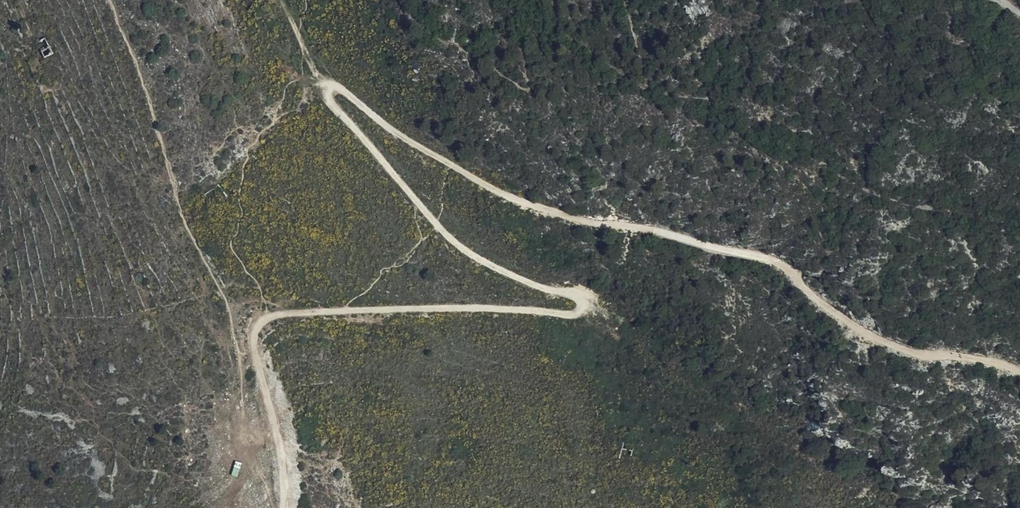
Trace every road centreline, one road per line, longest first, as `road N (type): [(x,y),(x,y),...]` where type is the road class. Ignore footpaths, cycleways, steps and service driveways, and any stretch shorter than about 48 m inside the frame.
road 1 (track): [(1019,371),(879,339),(774,261),(516,200),(331,87)]
road 2 (track): [(266,318),(582,309),(575,296),(517,278),(451,239),(330,102),(331,87)]
road 3 (track): [(283,507),(282,461),(255,334)]

